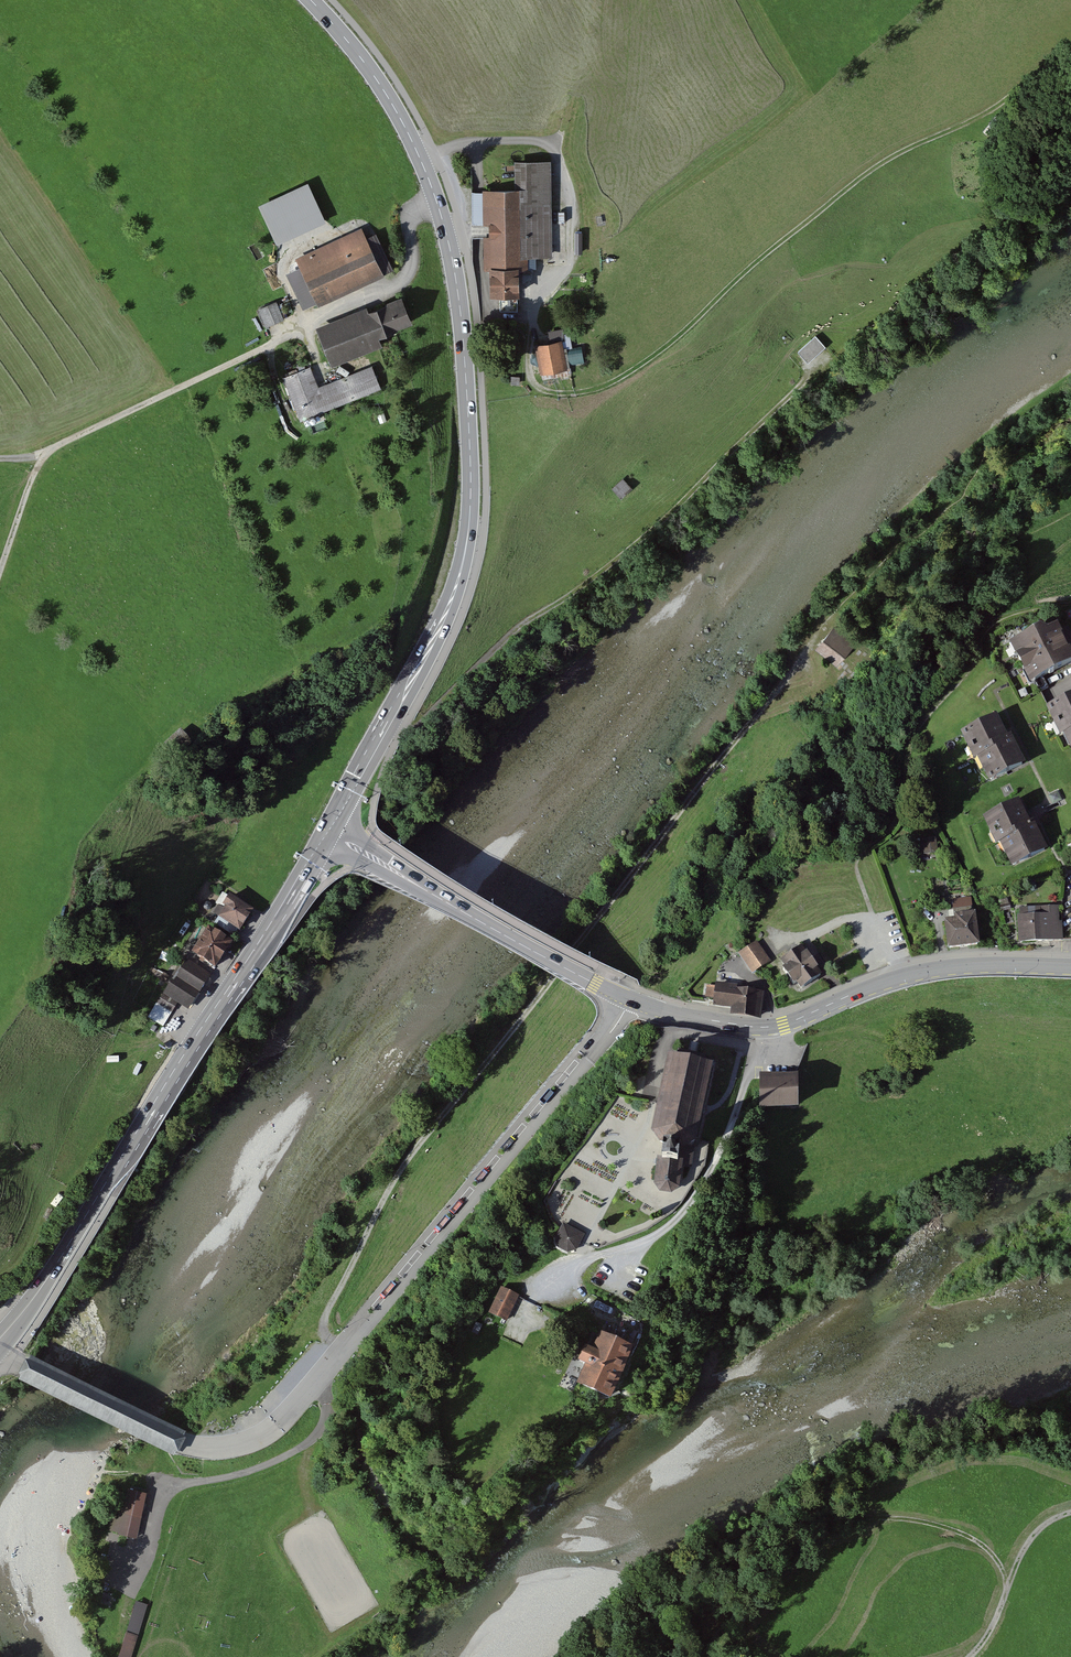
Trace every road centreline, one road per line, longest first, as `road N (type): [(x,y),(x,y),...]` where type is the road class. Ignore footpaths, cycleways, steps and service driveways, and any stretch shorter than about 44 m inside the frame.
road 1 (track): [(334,1343),(329,1310),(386,1197),(438,1119),(808,655)]
road 2 (track): [(1070,74),(895,155),(758,260),(659,353),(602,389),(554,395),(532,382),(533,312)]
road 3 (primary): [(437,202),(465,352),(471,499),(463,560),(429,647),(329,833)]
road 4 (primary): [(329,833),(0,1340)]
road 5 (track): [(835,359),(605,569),(493,651),(418,725),(402,731),(388,724)]
road 6 (unclassified): [(630,1000),(344,1351)]
road 7 (track): [(301,331),(41,459),(0,572)]
road 8 (residential): [(760,1027),(726,1140),(691,1201),(669,1227),(572,1267),(540,1290)]
road 9 (secondary): [(329,833),(630,1000)]
road 10 (secondary): [(760,1027),(921,972),(1070,967)]
road 11 (track): [(959,687),(922,732),(897,826),(858,859),(874,922)]
road 12 (primary): [(311,0),(377,79),(437,202)]
road 13 (track): [(1007,1588),(998,1555),(955,1528),(891,1518),(804,1520)]
road 14 (unclassified): [(437,202),(411,215),(412,257),(399,285),(301,331)]
road 15 (track): [(1070,1515),(1030,1537),(999,1615),(970,1656)]
road 16 (secondary): [(630,1000),(760,1027)]

